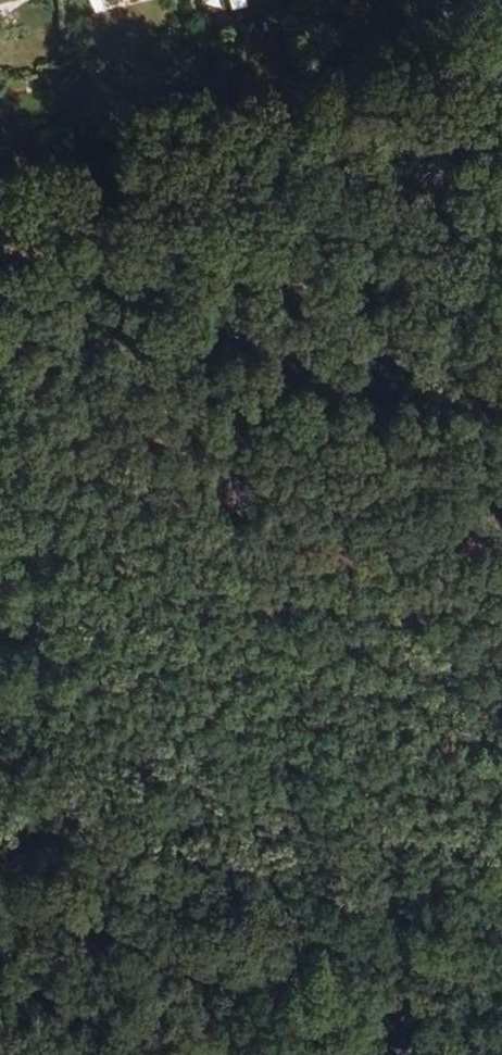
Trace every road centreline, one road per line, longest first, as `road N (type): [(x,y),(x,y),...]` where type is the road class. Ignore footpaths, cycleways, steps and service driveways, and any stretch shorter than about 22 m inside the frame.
road 1 (track): [(0,810),(157,870),(297,888),(435,958),(501,943)]
road 2 (track): [(501,306),(0,260)]

